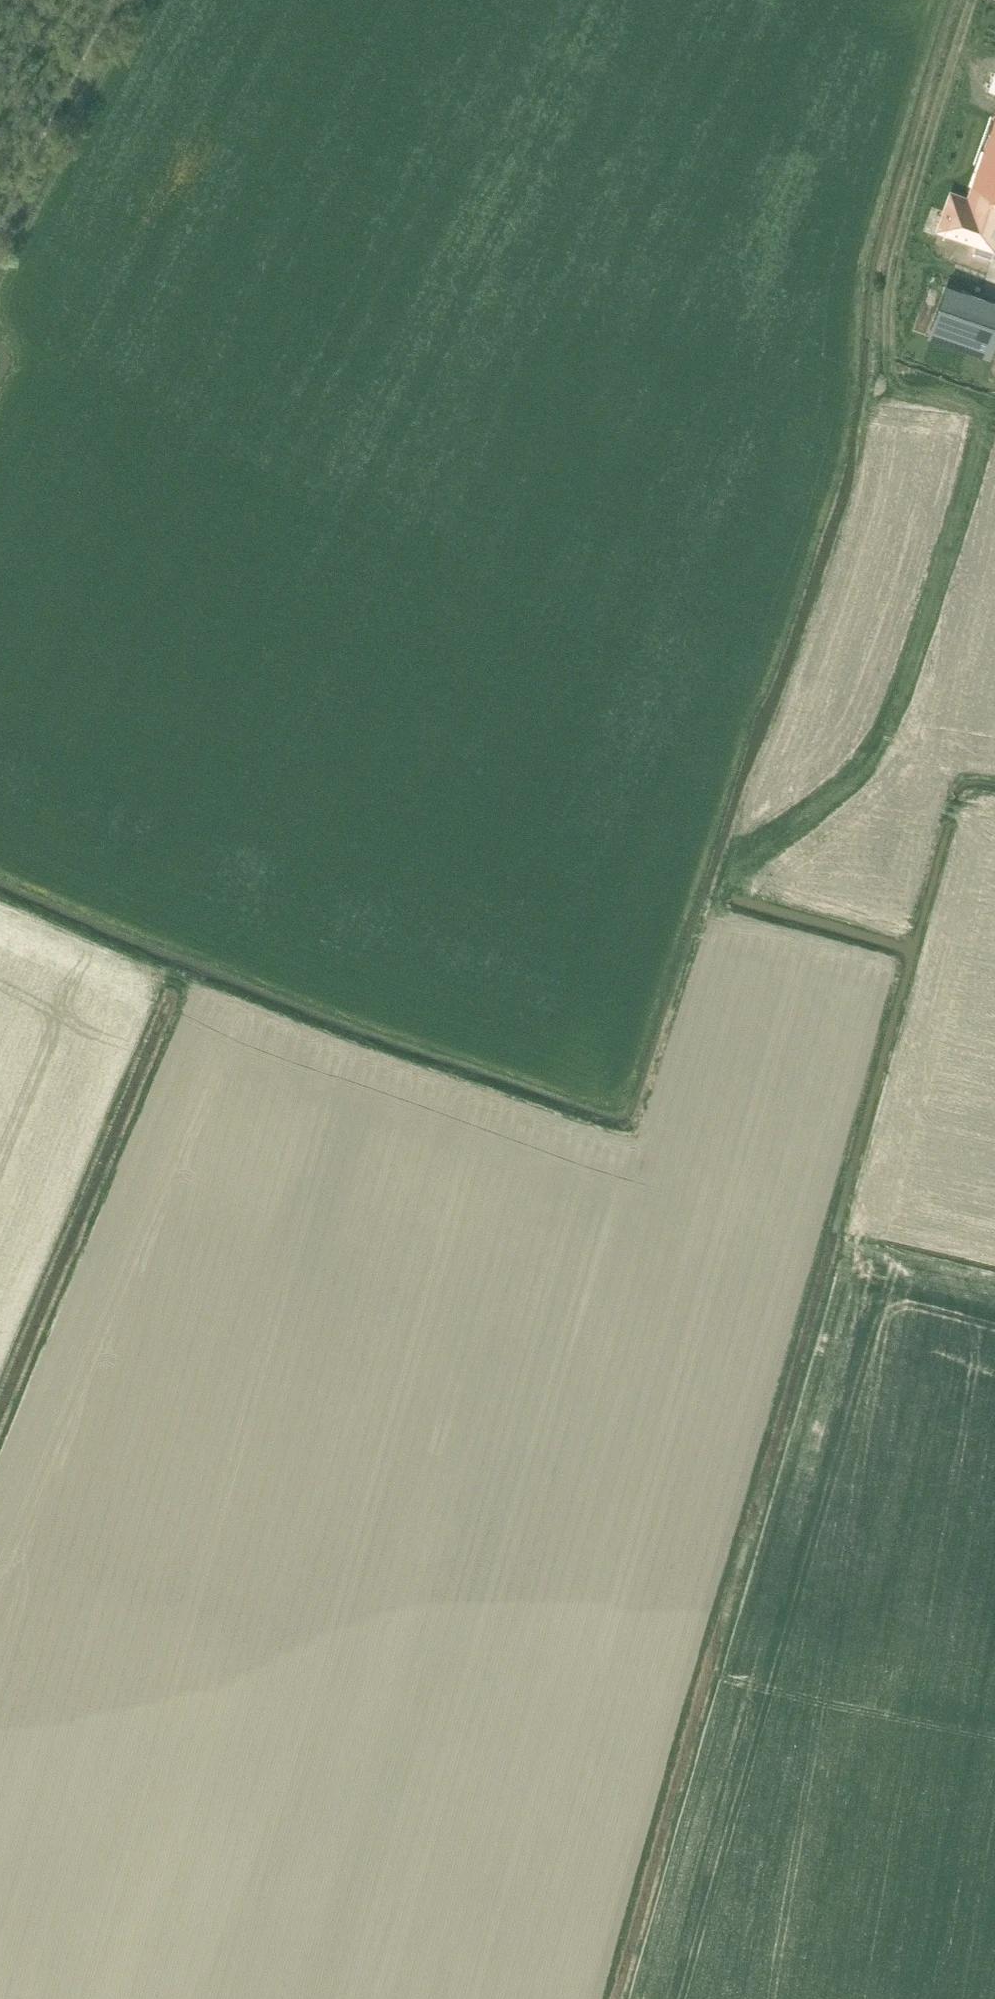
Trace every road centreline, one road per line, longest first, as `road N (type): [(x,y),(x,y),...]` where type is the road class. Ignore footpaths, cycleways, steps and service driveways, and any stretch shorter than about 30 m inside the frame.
road 1 (track): [(971,0),(891,271),(884,347),(889,379),(906,393)]

